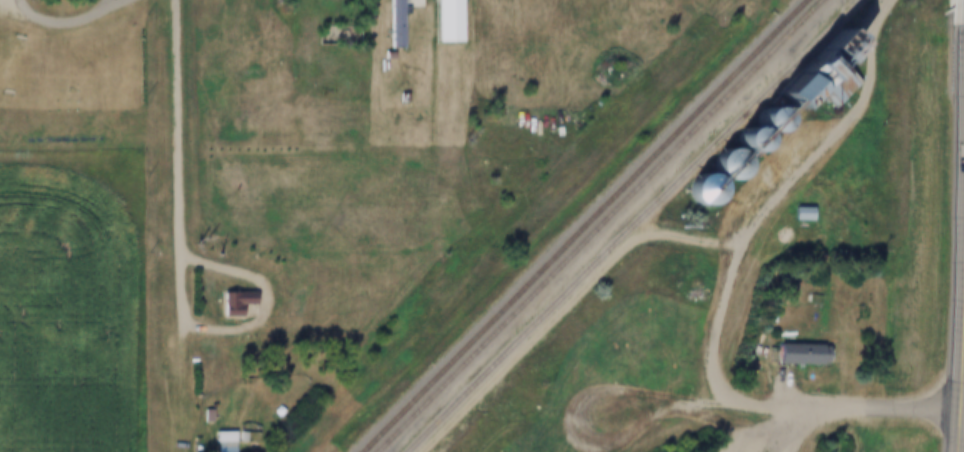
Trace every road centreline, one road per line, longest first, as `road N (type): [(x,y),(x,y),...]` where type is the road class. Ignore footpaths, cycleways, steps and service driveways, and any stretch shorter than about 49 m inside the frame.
road 1 (primary): [(957,451),(963,305)]

